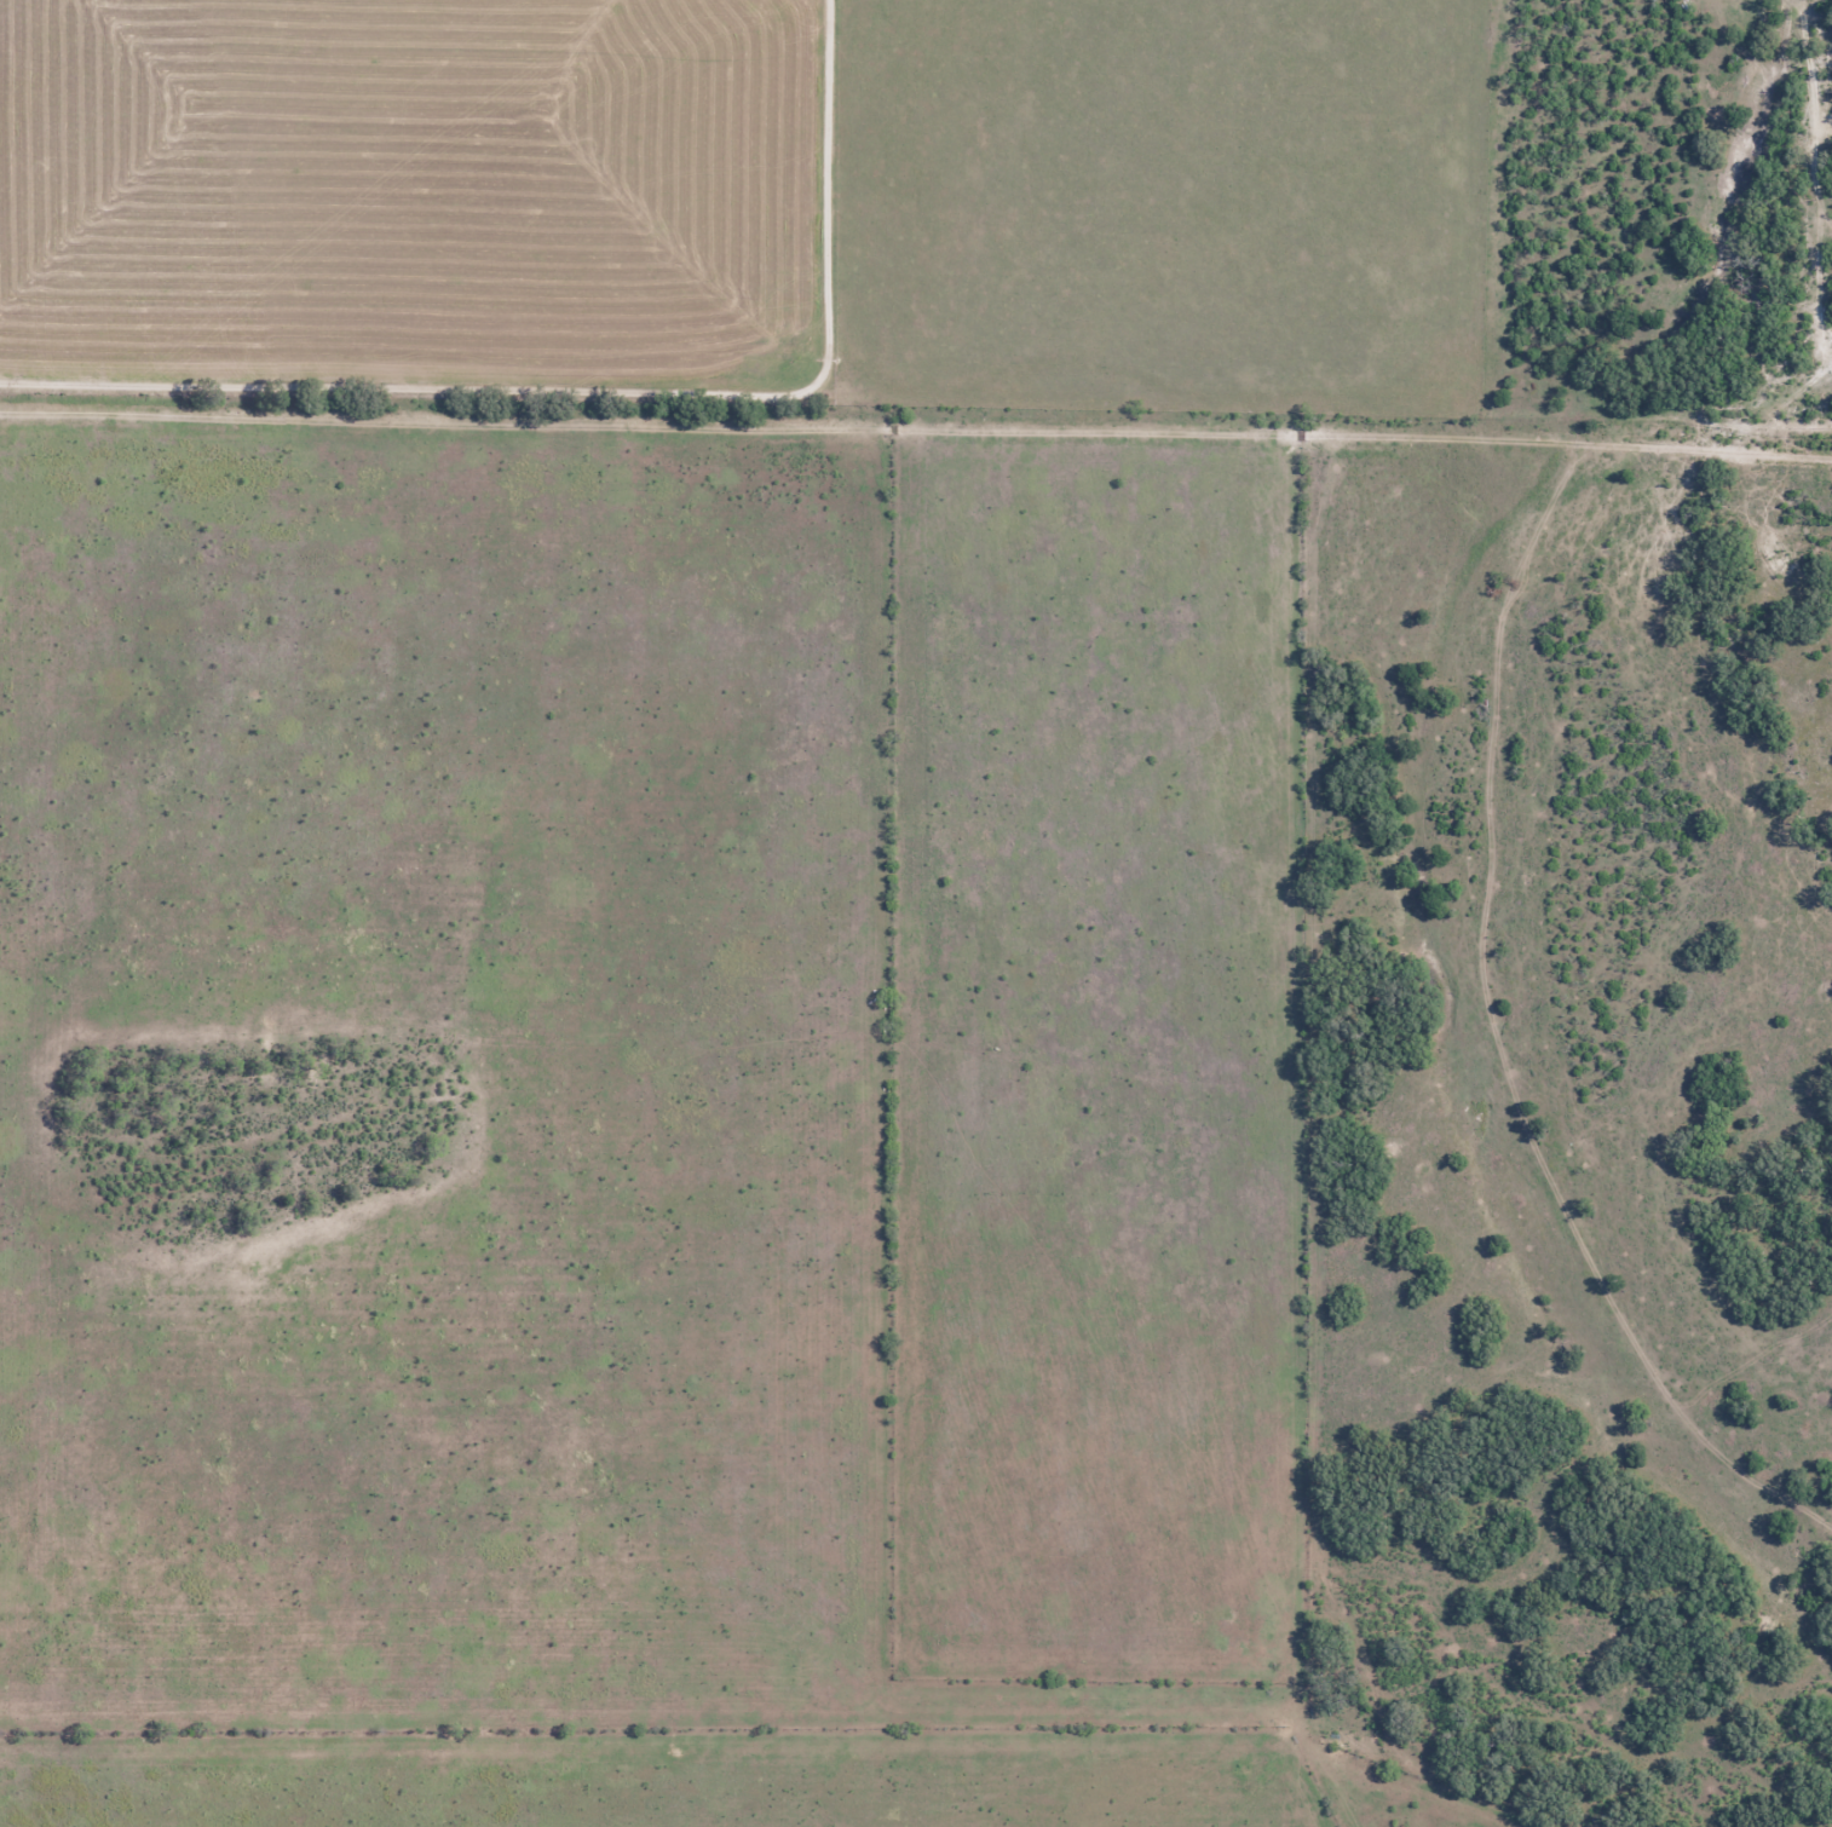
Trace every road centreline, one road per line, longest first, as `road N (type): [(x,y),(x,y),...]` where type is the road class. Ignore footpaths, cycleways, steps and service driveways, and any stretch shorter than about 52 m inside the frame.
road 1 (residential): [(1831,476),(0,457)]

